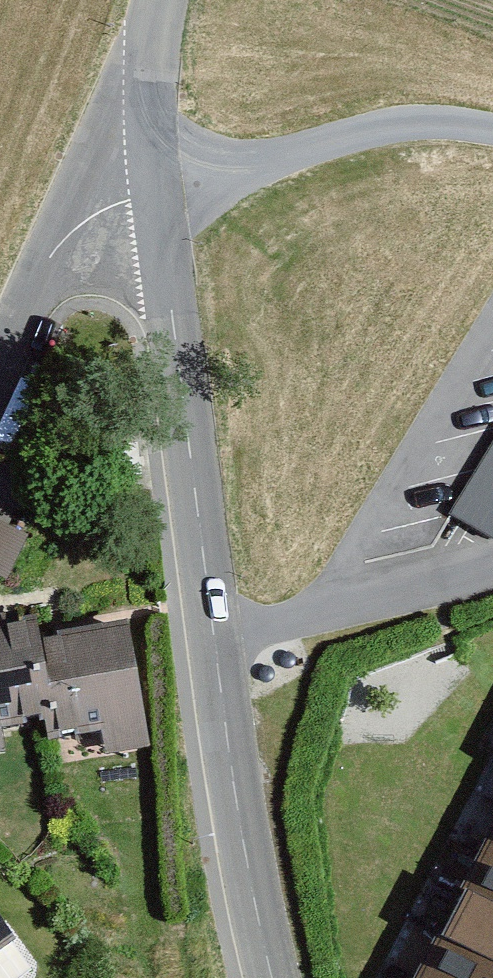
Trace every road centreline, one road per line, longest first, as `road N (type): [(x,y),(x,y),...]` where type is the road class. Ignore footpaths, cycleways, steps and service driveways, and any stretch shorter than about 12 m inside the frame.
road 1 (unclassified): [(272,977),(212,645),(159,196)]
road 2 (track): [(492,554),(212,645)]
road 3 (unclassified): [(159,196),(81,223),(55,253),(0,362)]
road 4 (unclassified): [(159,196),(156,0)]

